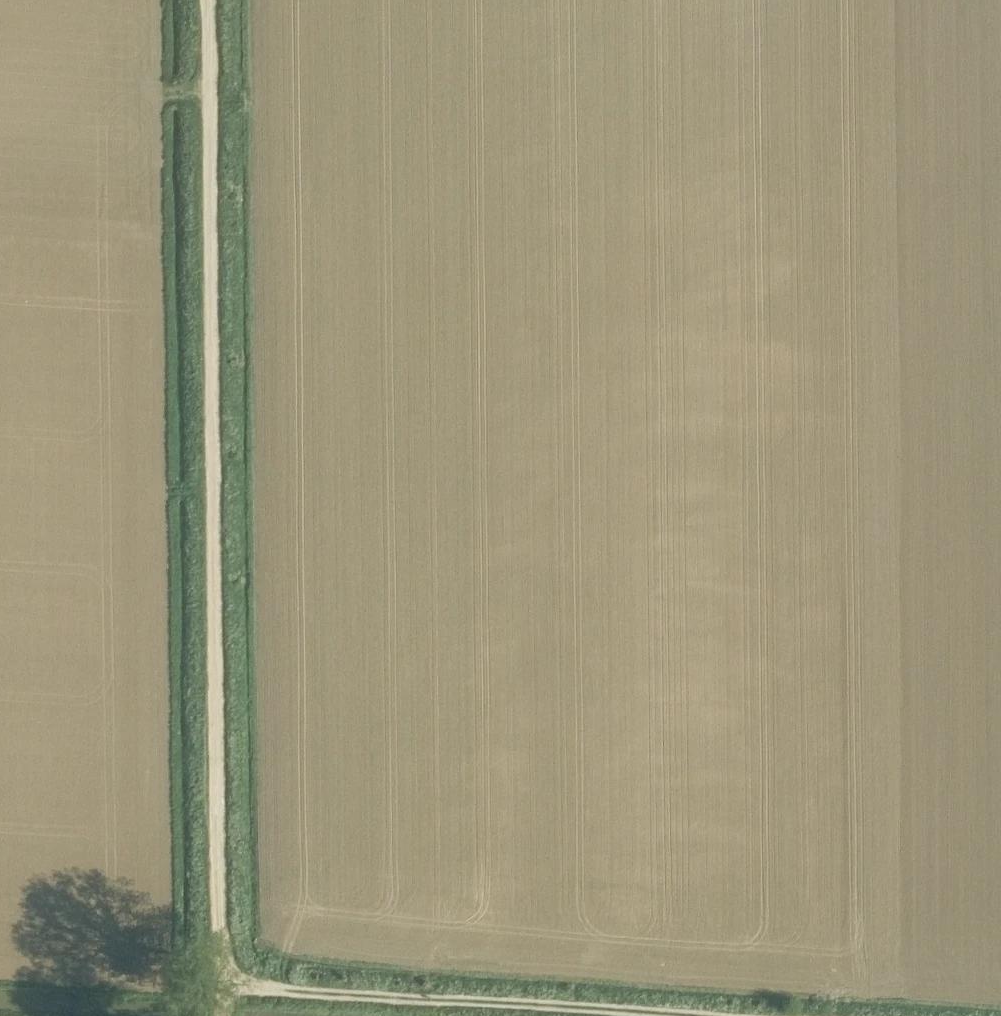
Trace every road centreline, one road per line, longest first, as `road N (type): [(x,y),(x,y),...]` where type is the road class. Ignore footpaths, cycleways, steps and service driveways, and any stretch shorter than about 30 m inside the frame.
road 1 (track): [(207,0),(223,987)]
road 2 (track): [(223,987),(744,1015)]

